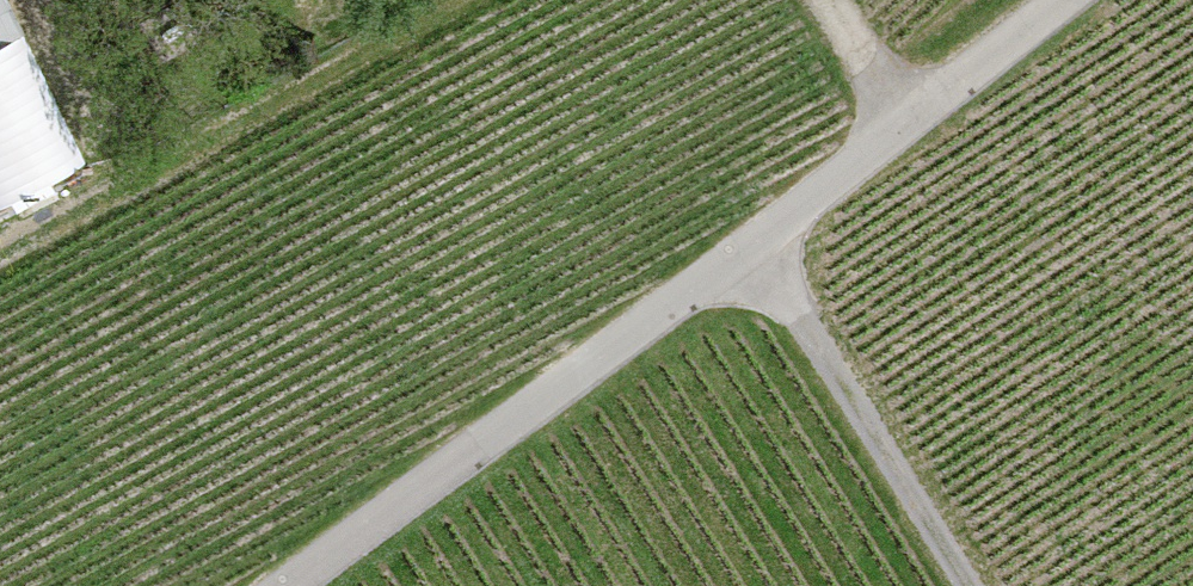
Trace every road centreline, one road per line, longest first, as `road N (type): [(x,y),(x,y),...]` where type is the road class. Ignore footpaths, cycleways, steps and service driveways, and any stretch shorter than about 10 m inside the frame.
road 1 (unclassified): [(296,585),(759,248),(1071,0)]
road 2 (track): [(0,257),(476,0)]
road 3 (track): [(969,585),(759,248)]
road 4 (track): [(917,124),(834,0)]

